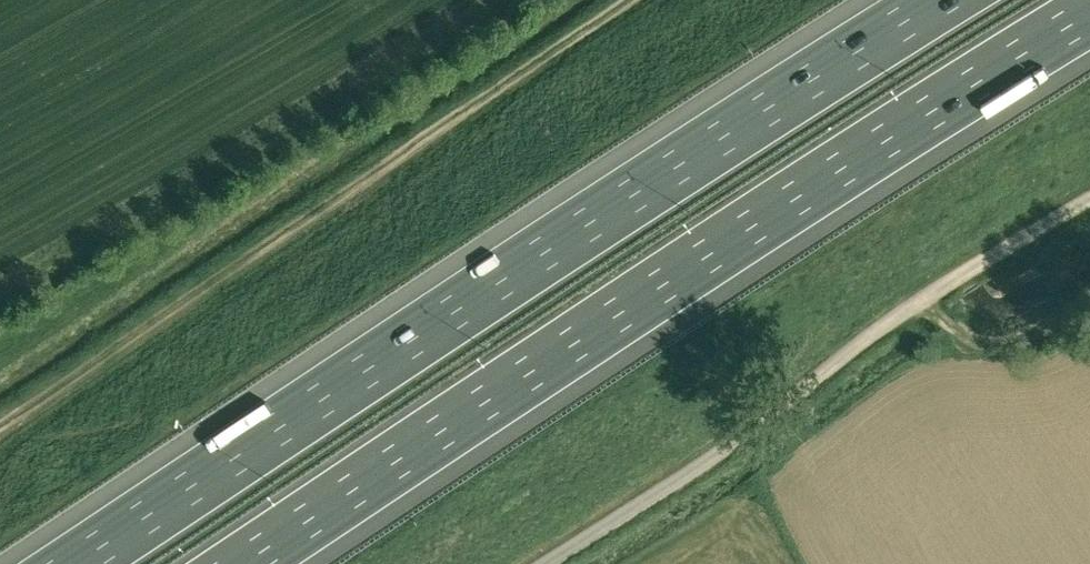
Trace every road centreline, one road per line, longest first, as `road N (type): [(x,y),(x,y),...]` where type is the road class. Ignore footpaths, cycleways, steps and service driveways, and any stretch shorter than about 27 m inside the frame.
road 1 (motorway): [(939,0),(75,563)]
road 2 (motorway): [(241,563),(1089,13)]
road 3 (unclassified): [(546,563),(770,418),(903,312),(1089,200)]

